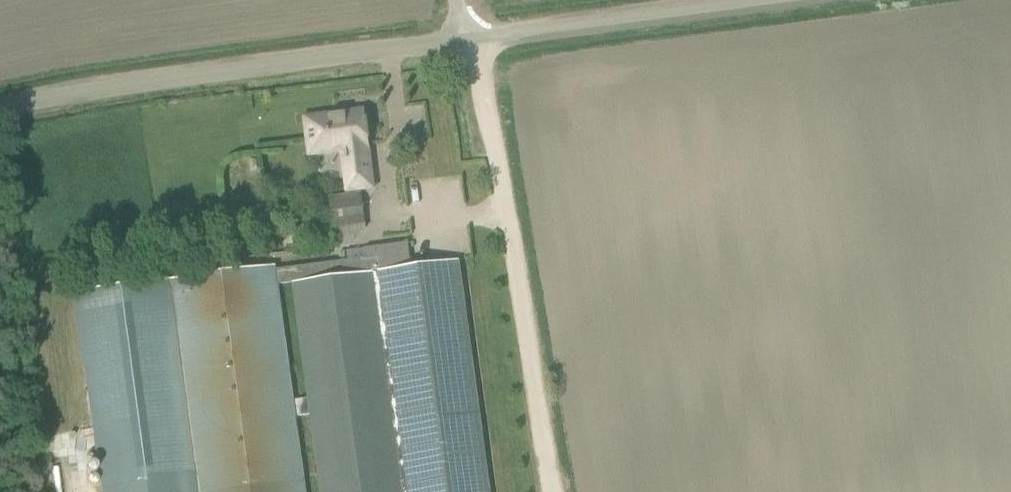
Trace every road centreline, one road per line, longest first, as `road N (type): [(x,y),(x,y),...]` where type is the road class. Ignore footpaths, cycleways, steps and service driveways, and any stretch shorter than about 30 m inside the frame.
road 1 (unclassified): [(468,48),(153,84),(0,112)]
road 2 (track): [(551,491),(468,48)]
road 3 (unclassified): [(468,48),(814,0)]

